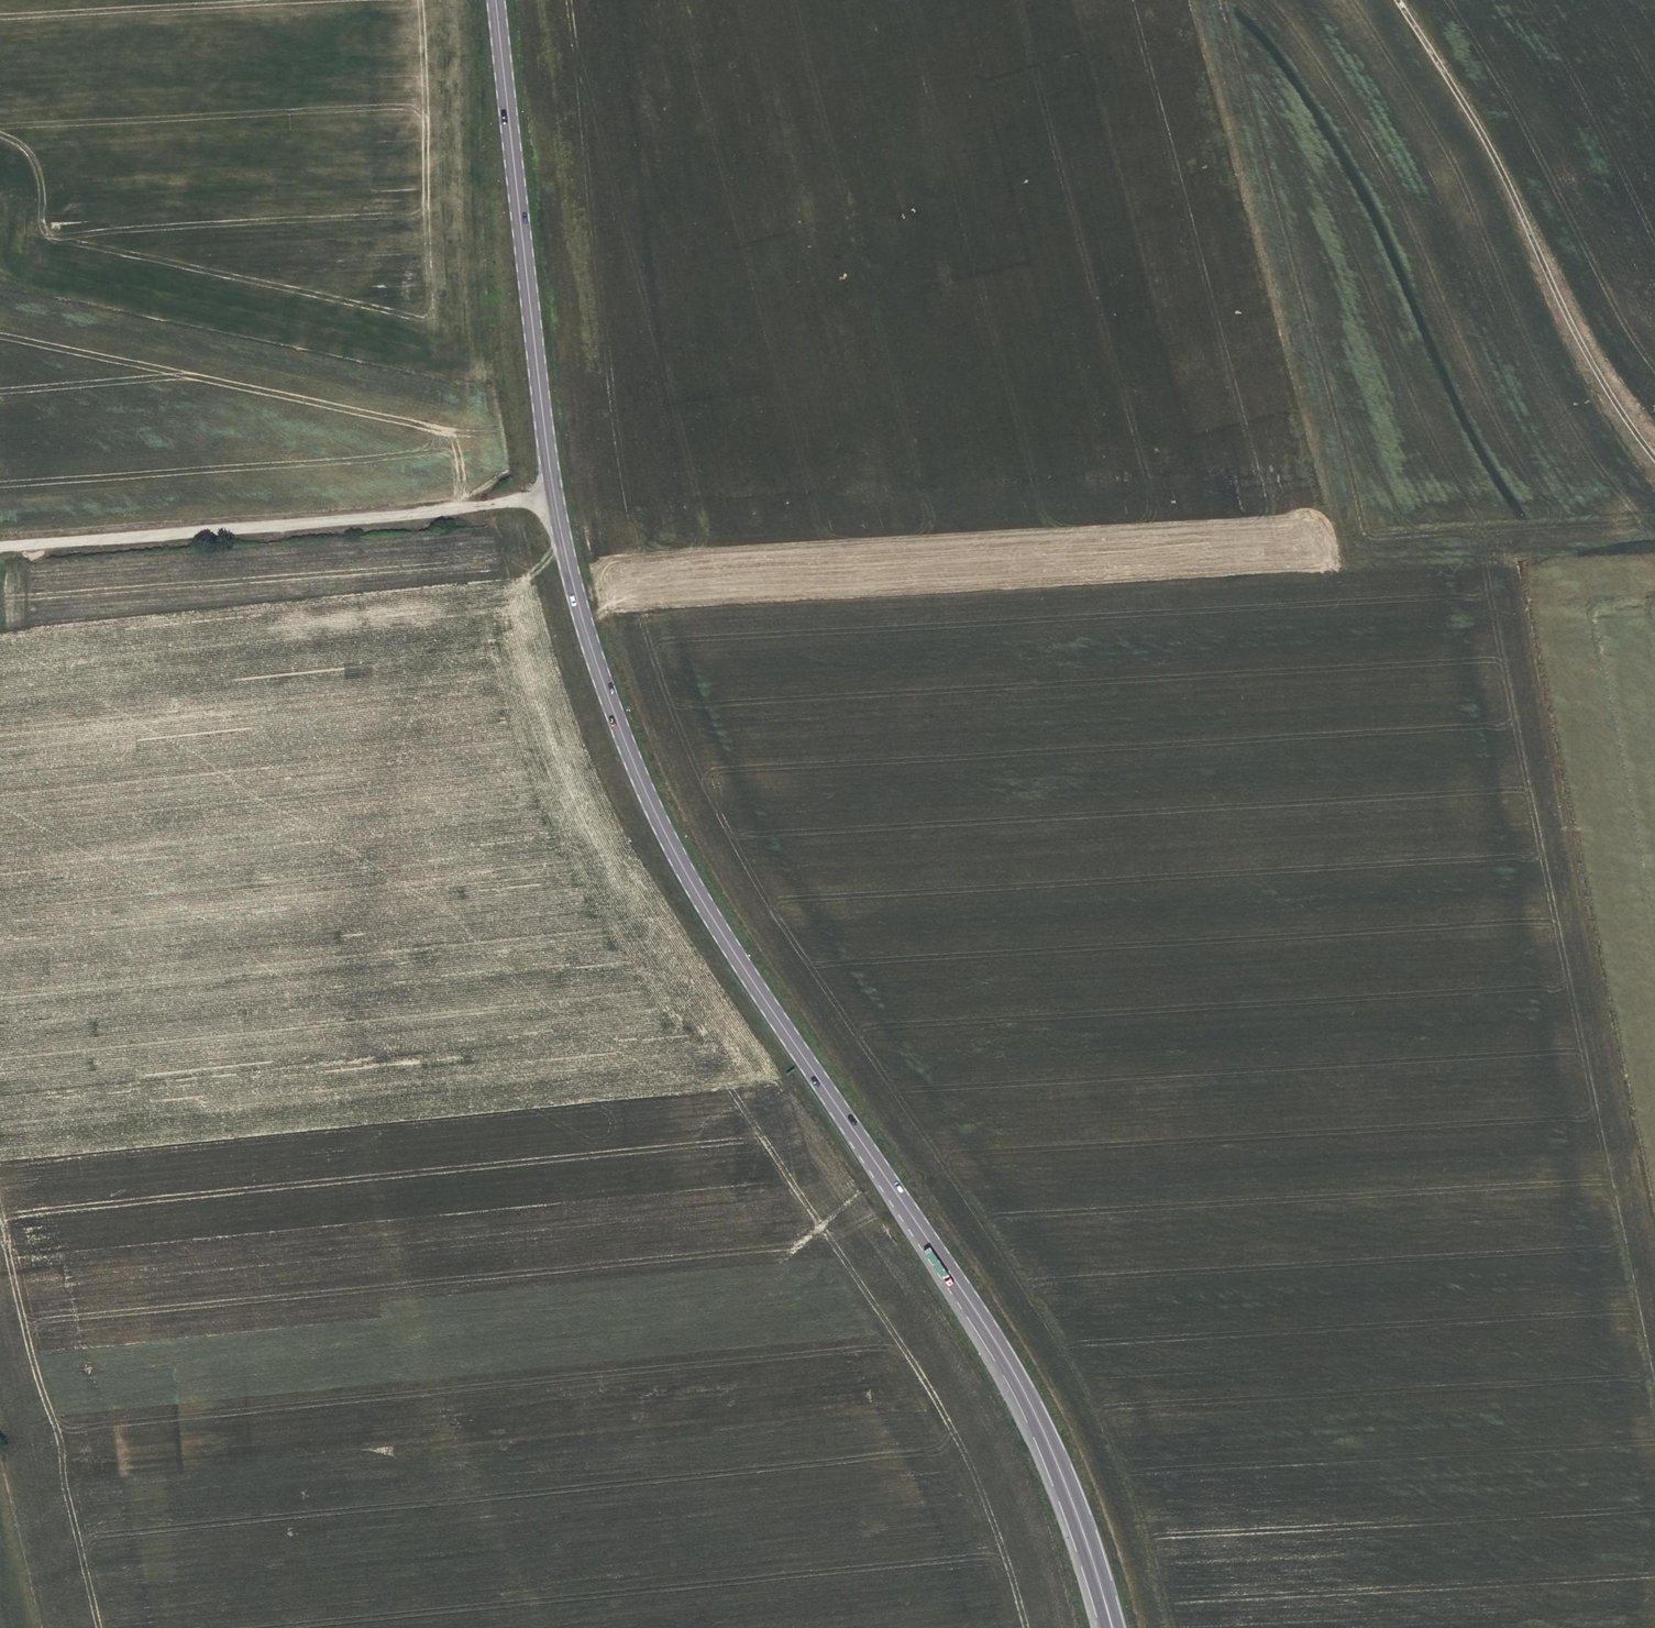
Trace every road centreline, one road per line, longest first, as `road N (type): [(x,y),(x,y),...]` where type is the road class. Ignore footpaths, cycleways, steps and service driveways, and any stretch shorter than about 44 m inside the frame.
road 1 (secondary): [(1107,1627),(1046,1446),(997,1356),(783,1035),(625,769),(583,650),(548,495),(493,0)]
road 2 (track): [(548,495),(0,546)]
road 3 (track): [(1398,0),(1521,217),(1605,394),(1654,455)]

